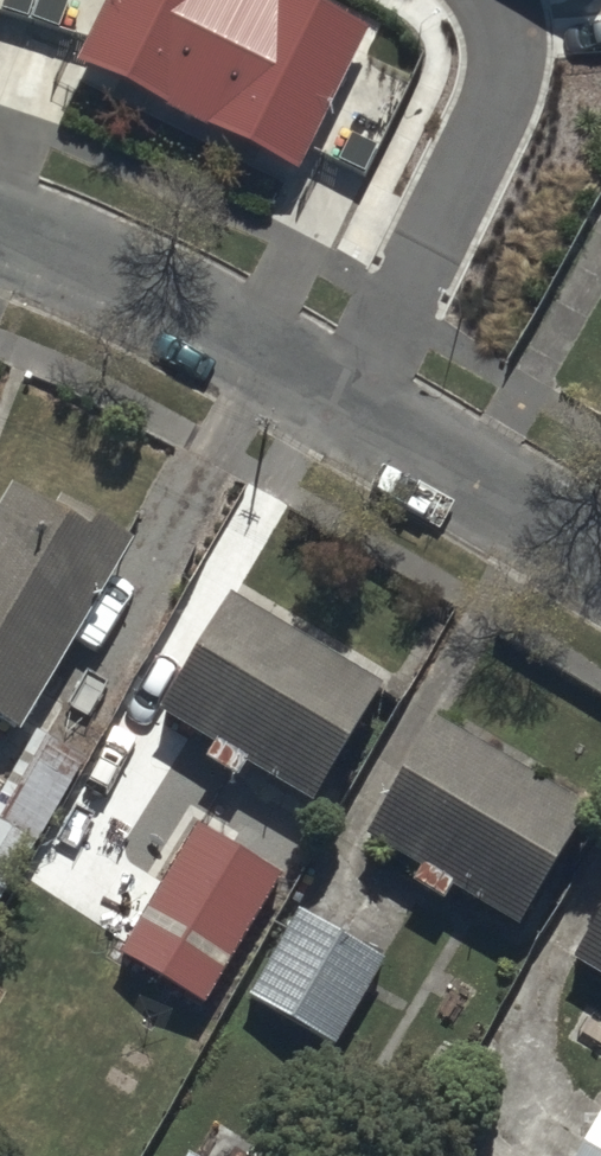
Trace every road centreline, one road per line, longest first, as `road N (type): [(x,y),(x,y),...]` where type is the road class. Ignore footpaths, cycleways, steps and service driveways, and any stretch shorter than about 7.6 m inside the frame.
road 1 (residential): [(485,0),(499,87),(476,165),(346,401)]
road 2 (residential): [(0,228),(92,256),(346,401)]
road 3 (residential): [(346,401),(600,546)]

